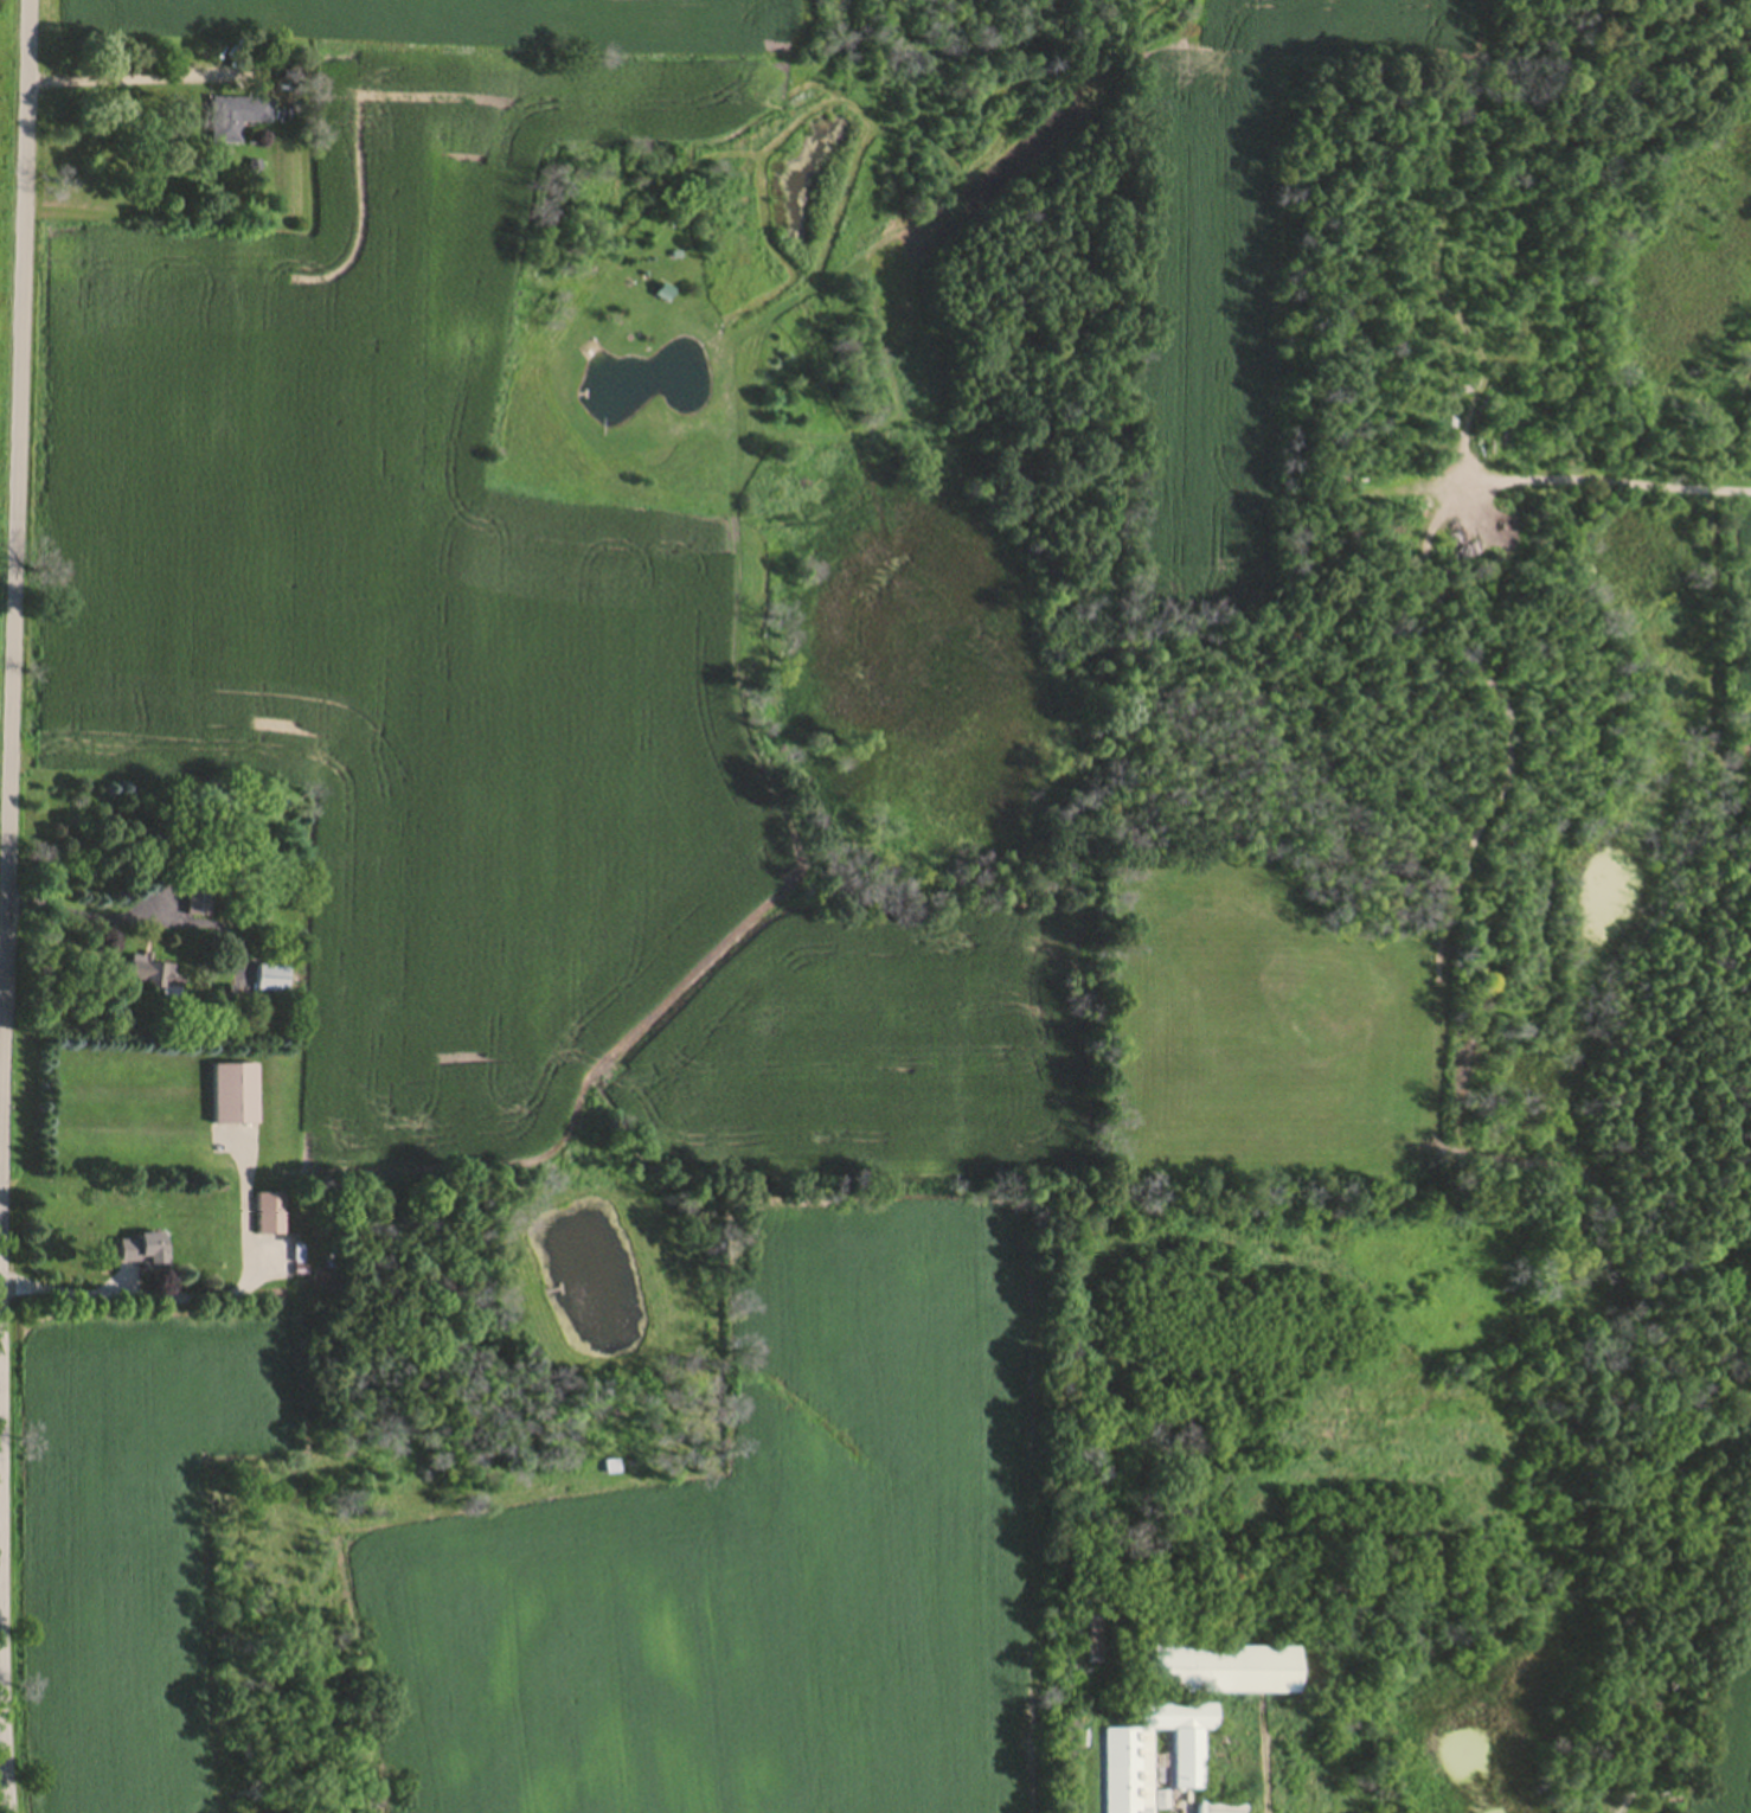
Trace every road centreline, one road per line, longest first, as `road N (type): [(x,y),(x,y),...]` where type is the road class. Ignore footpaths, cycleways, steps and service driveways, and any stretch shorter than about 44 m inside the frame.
road 1 (residential): [(4,1812),(2,1196),(24,0)]

